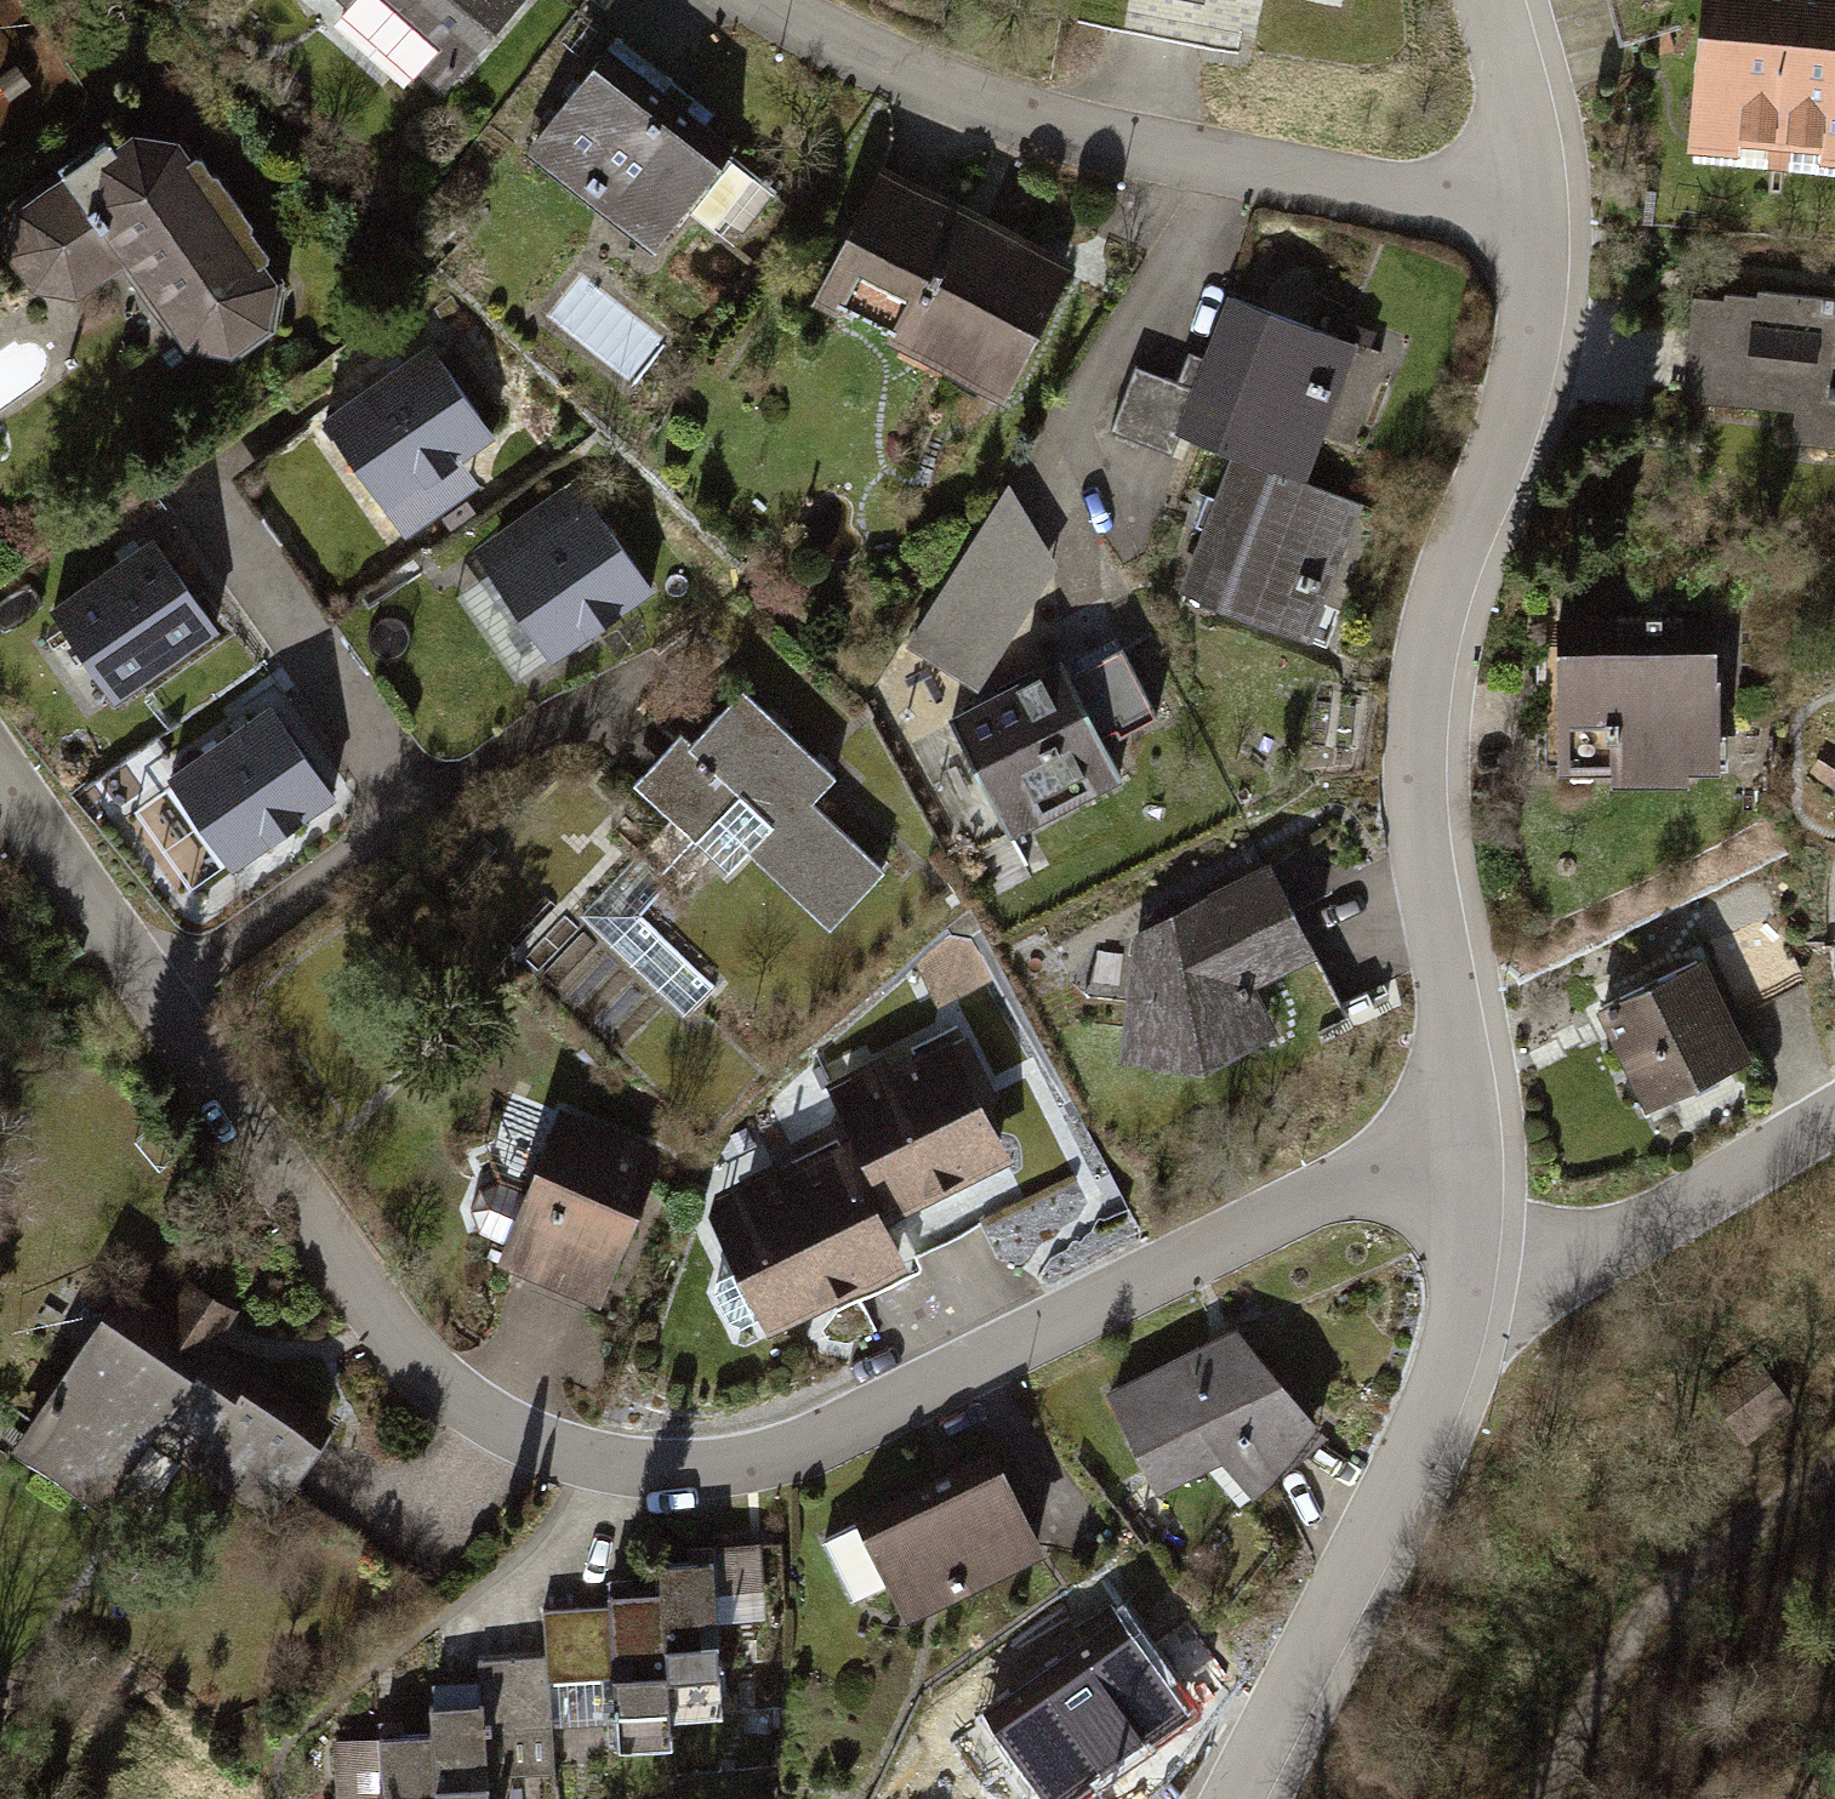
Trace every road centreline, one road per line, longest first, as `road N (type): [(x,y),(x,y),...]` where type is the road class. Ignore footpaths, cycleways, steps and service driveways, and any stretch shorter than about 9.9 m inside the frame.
road 1 (residential): [(1463,1166),(1396,1165),(774,1458),(681,1474),(592,1463),(512,1432),(439,1382),(366,1304),(156,993)]
road 2 (residential): [(1463,1166),(1458,1050),(1420,802),(1435,644),(1497,456),(1530,308),(1527,208)]
road 3 (residential): [(1527,208),(1344,188),(970,111),(858,63),(759,0)]
road 4 (residential): [(1234,1798),(1440,1388),(1469,1283)]
road 5 (track): [(1553,1798),(1675,1578),(1834,1461)]
road 6 (residential): [(1469,1283),(1538,1275),(1604,1252),(1834,1114)]
road 7 (residential): [(417,806),(206,493)]
road 8 (residential): [(156,993),(417,806)]
road 9 (residential): [(417,806),(561,711),(676,657)]
road 10 (residential): [(156,993),(0,769)]
road 11 (residential): [(1527,208),(1512,91),(1487,0)]

